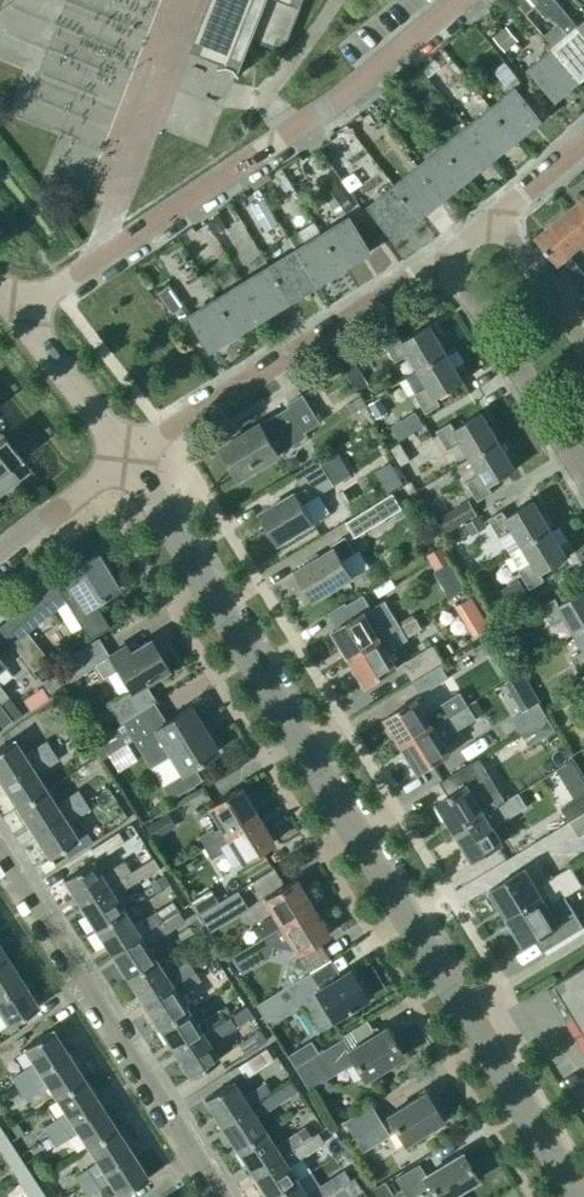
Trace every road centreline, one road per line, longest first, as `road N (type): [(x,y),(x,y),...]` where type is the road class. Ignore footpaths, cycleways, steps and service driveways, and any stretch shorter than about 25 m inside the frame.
road 1 (tertiary): [(582,1196),(130,462)]
road 2 (residential): [(109,260),(266,163),(476,0)]
road 3 (residential): [(0,851),(225,1196)]
road 4 (unclassified): [(130,462),(443,264)]
road 5 (unclassified): [(583,487),(443,264)]
road 6 (tertiary): [(130,462),(21,326)]
road 7 (residential): [(0,560),(130,462)]
road 8 (residential): [(583,340),(501,219)]

